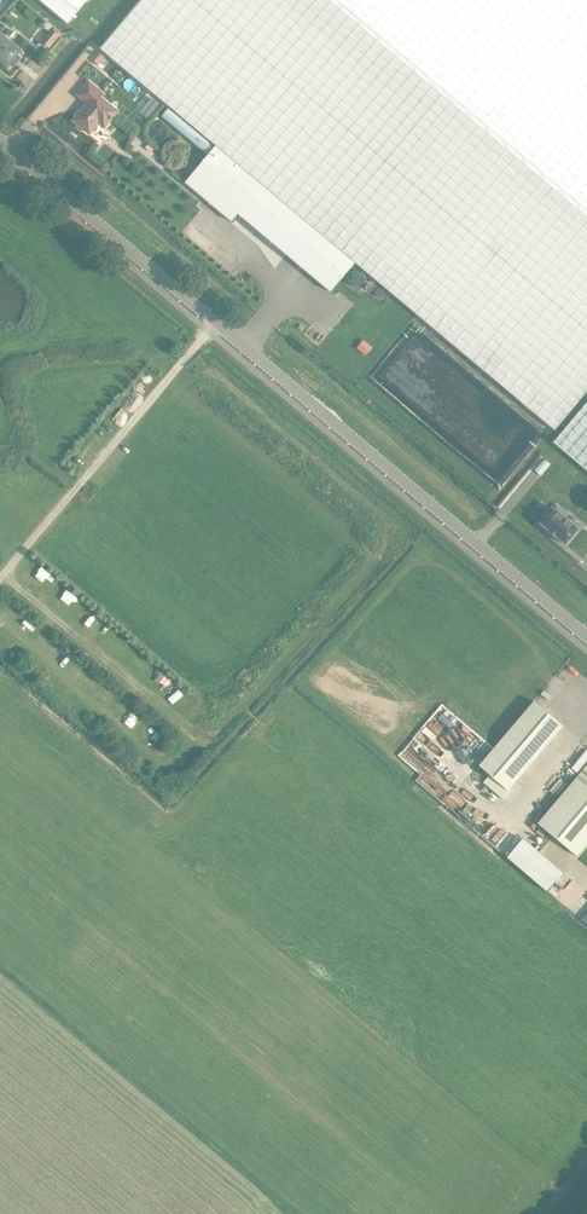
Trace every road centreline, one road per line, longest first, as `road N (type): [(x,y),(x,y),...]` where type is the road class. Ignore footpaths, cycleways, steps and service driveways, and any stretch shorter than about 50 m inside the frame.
road 1 (tertiary): [(586,636),(0,143)]

